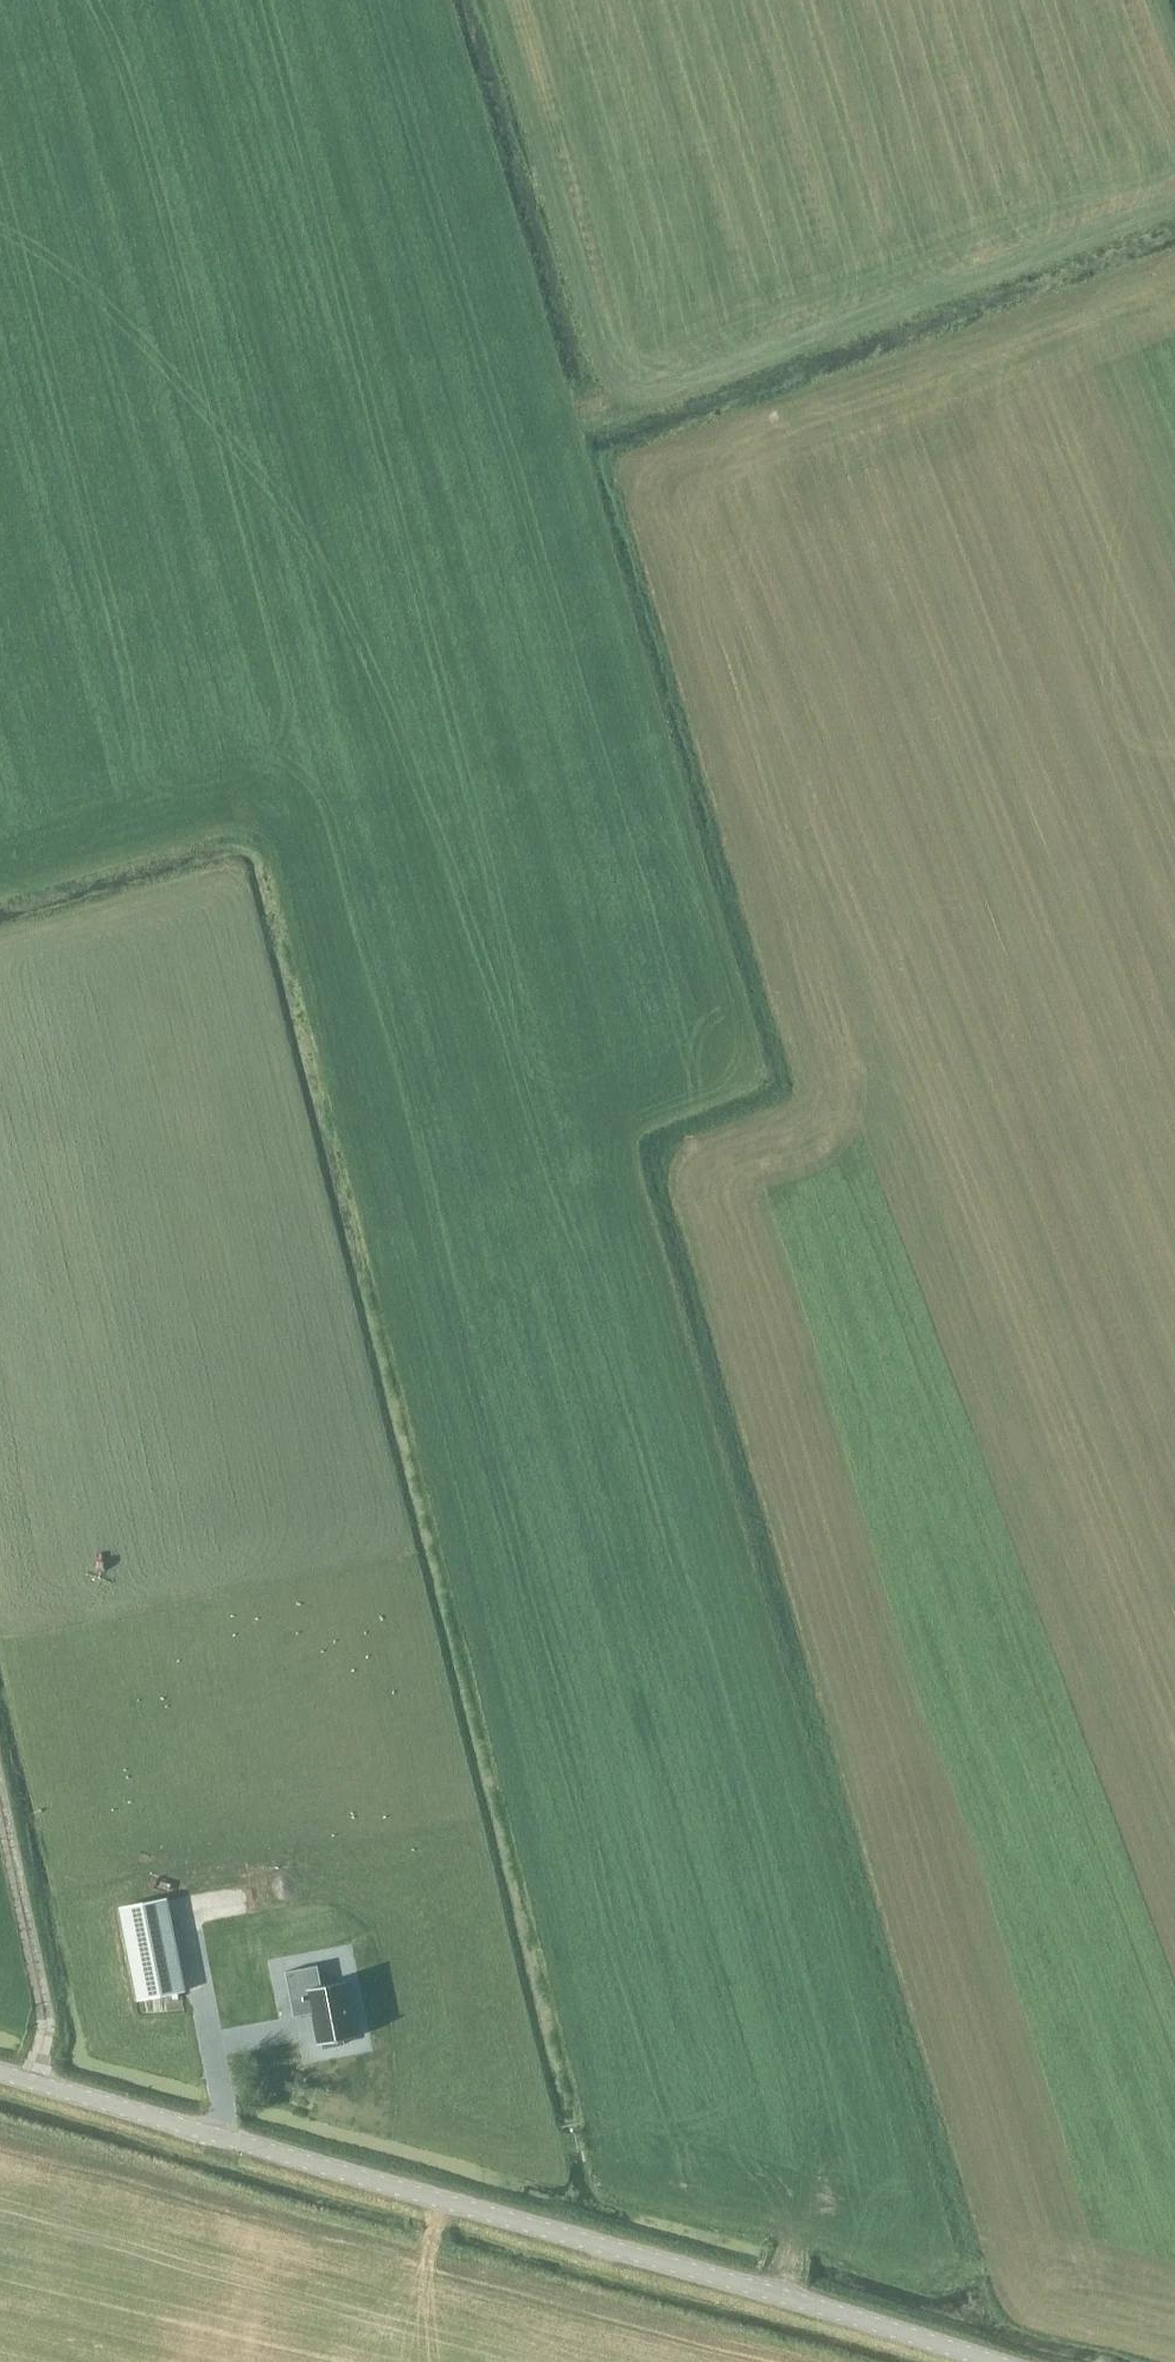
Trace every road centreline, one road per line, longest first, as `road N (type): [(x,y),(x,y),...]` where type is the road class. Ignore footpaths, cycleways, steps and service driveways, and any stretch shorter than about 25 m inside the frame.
road 1 (unclassified): [(991,2361),(418,2184),(0,2069)]

